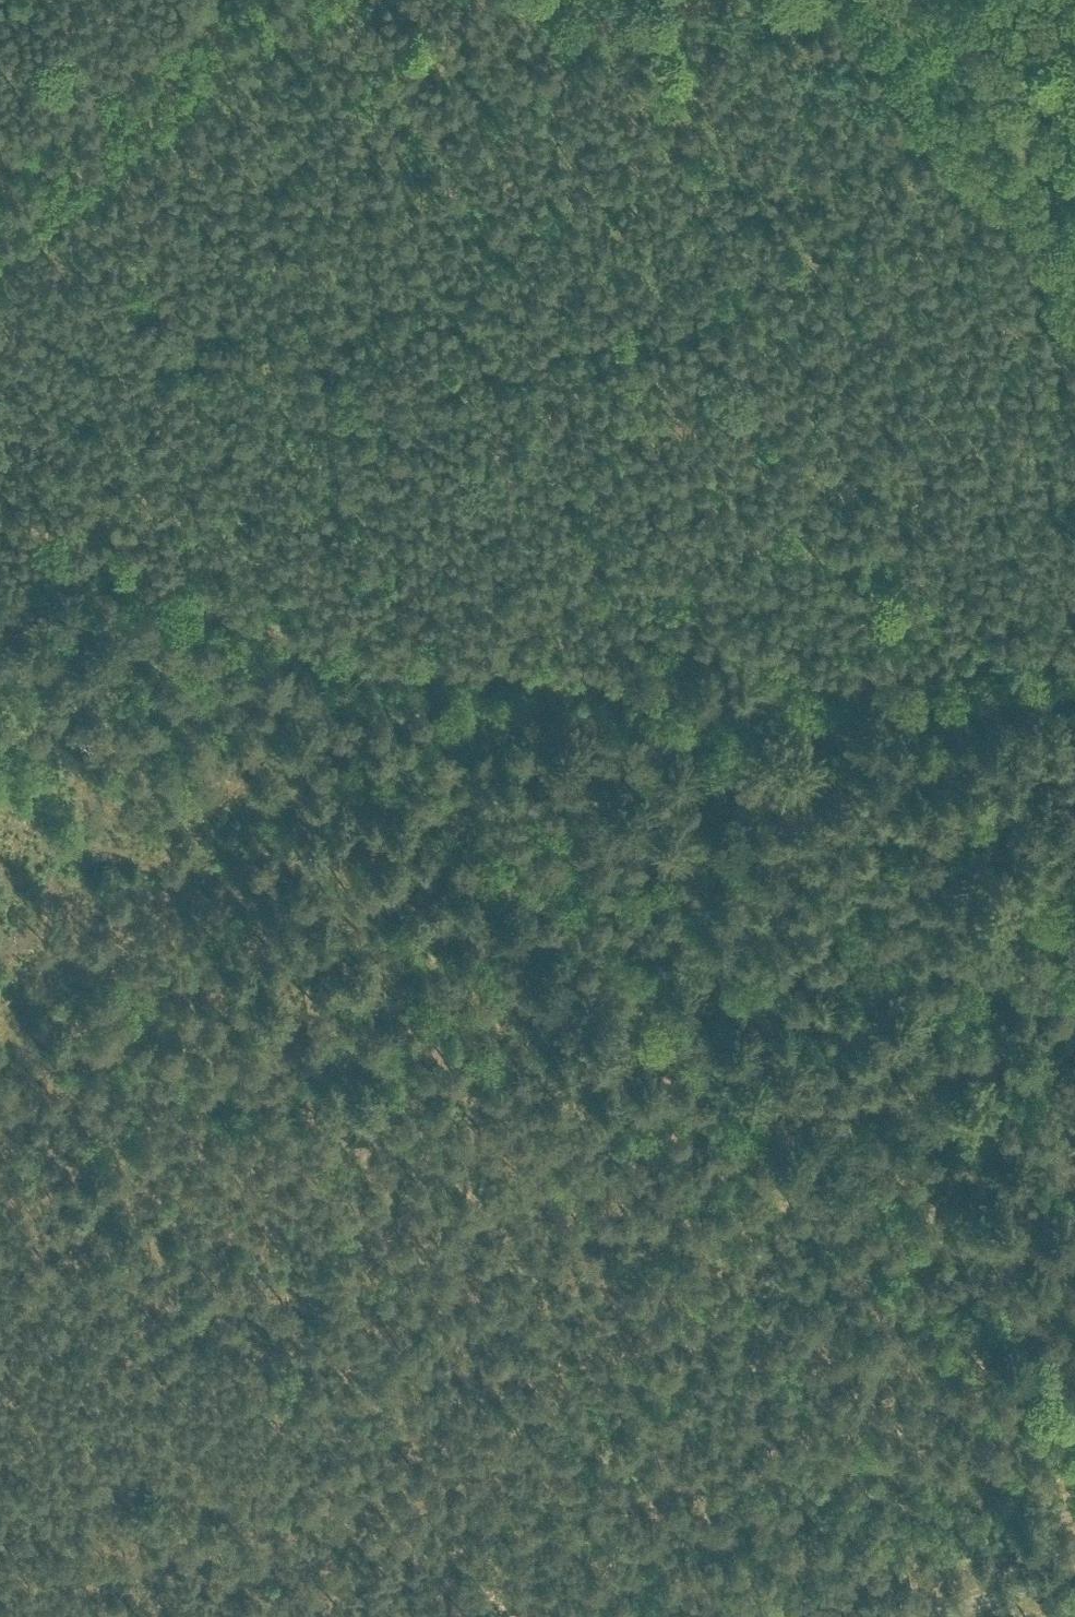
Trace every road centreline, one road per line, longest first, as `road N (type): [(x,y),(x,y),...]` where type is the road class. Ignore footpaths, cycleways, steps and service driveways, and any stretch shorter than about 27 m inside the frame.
road 1 (track): [(1074,646),(614,677),(495,668),(99,553),(0,504)]
road 2 (track): [(1074,1035),(634,1400)]
road 3 (track): [(634,1400),(512,1556),(481,1616)]
road 4 (track): [(936,26),(1074,222)]
road 5 (unclassified): [(916,1616),(1074,1564)]

